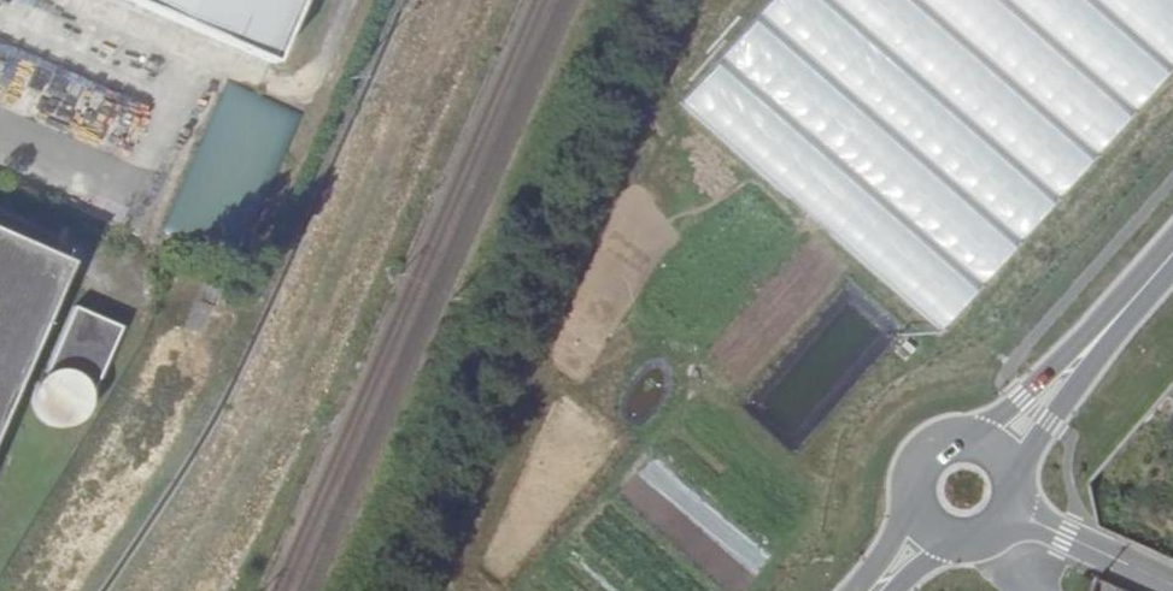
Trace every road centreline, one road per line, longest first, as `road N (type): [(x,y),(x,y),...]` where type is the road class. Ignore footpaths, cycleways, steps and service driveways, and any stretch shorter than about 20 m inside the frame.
road 1 (tertiary): [(1018,487),(1031,450),(1157,272)]
road 2 (tertiary): [(1157,272),(967,441)]
road 3 (tertiary): [(1016,512),(1172,587)]

